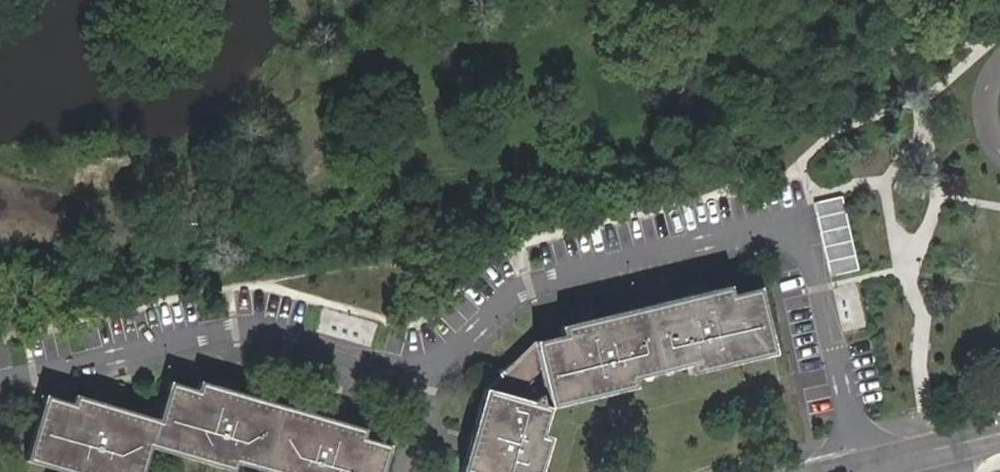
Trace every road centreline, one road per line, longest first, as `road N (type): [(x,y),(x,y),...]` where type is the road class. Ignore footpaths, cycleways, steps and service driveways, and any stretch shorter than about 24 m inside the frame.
road 1 (tertiary): [(839,471),(999,435)]

